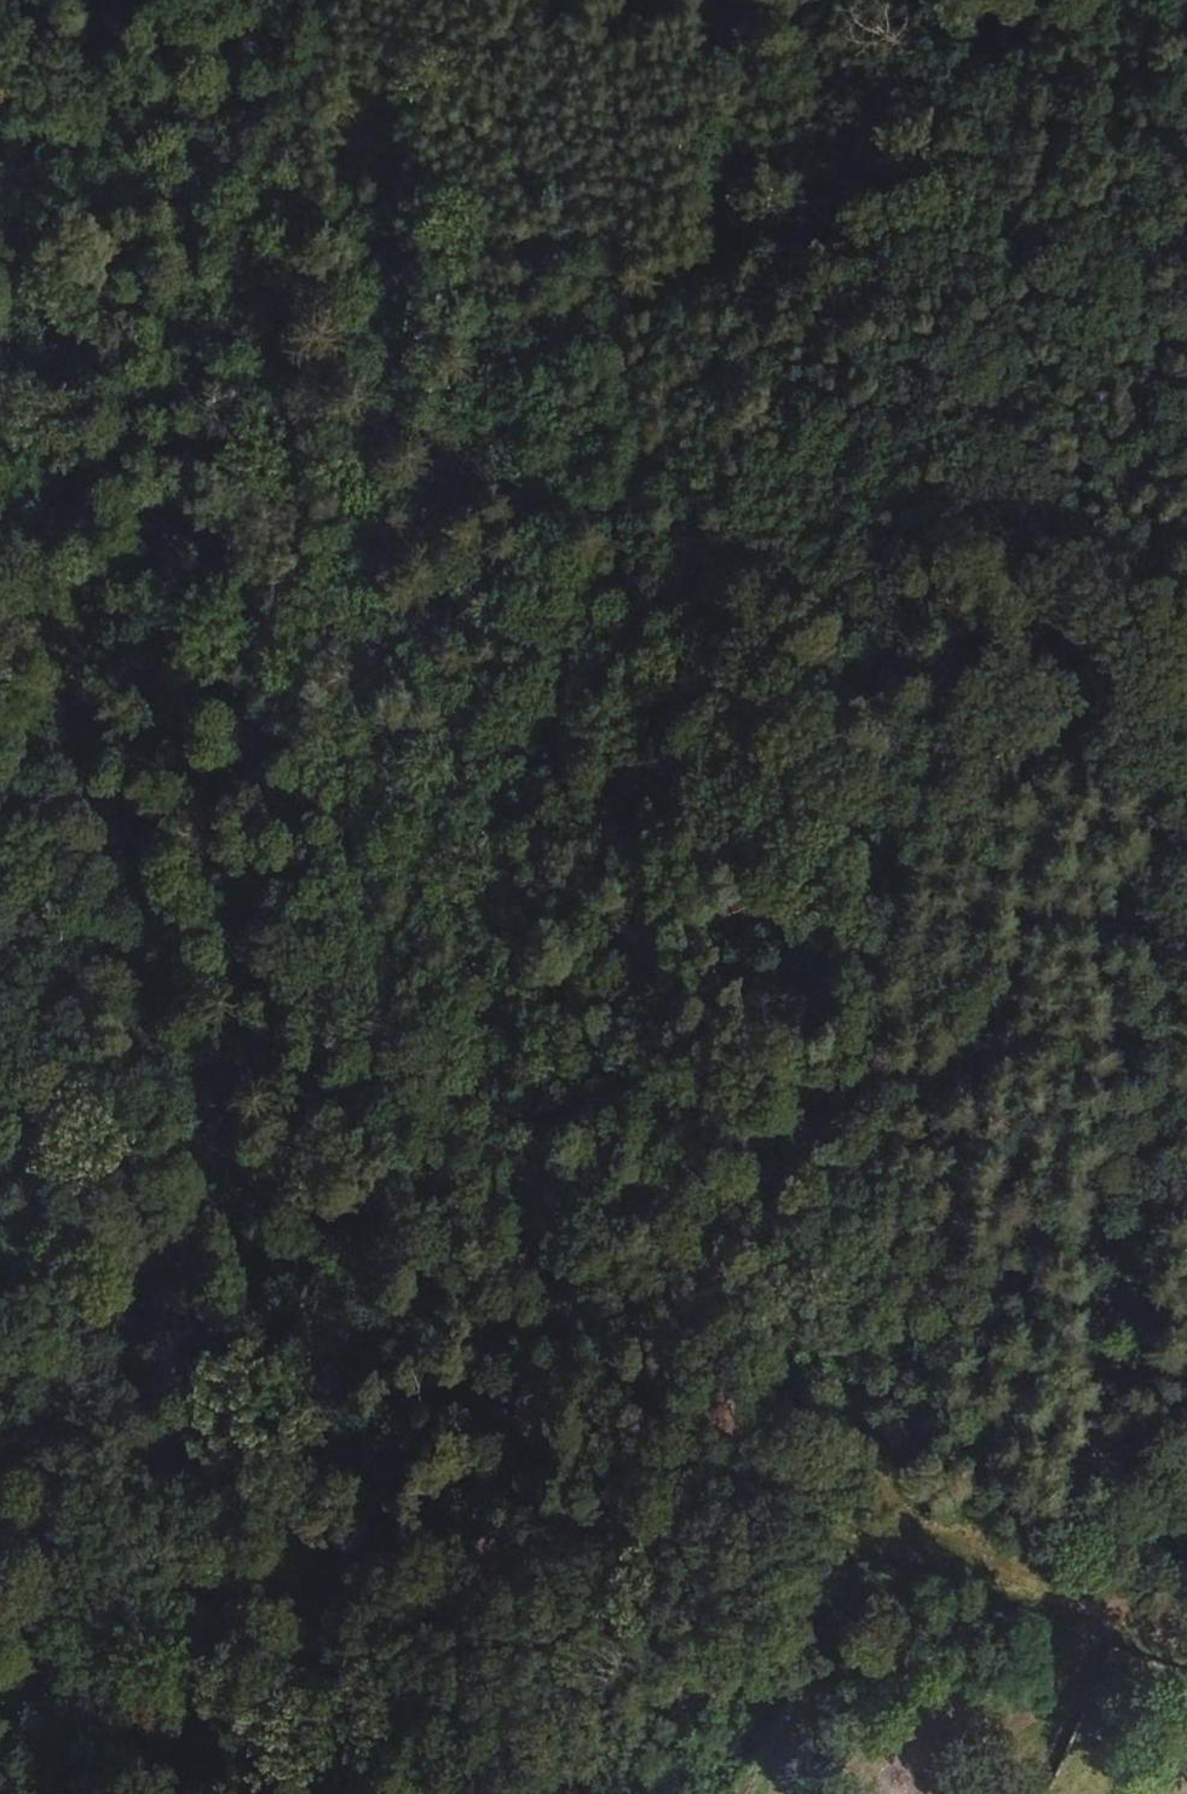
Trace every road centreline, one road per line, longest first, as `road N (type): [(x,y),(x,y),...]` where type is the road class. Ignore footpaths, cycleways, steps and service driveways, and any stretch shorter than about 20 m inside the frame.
road 1 (track): [(155,1793),(184,1693),(281,1590),(317,1495),(290,1364),(203,1191),(127,1006),(20,547),(0,374)]
road 2 (track): [(1186,522),(830,371),(731,350),(669,344),(594,428),(493,445),(419,417),(344,337),(291,224),(316,31),(330,0)]
road 3 (track): [(1186,794),(1077,765),(1013,775),(918,839),(890,925),(874,1028),(871,1158),(845,1343),(891,1523),(1186,1629)]

